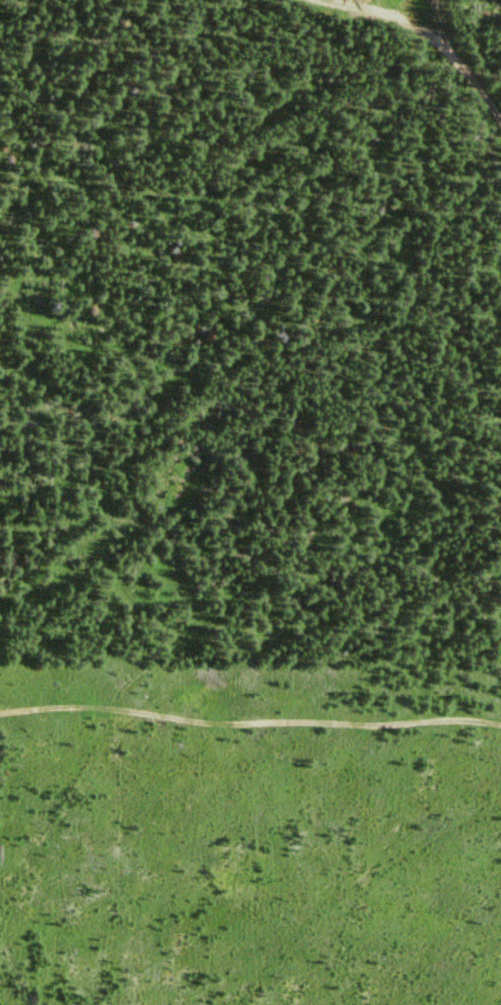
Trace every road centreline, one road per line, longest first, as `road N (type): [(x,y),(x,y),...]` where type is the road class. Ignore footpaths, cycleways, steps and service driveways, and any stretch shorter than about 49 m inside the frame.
road 1 (track): [(500,724),(448,717),(239,724),(68,697),(0,709)]
road 2 (track): [(500,123),(419,33),(338,0)]

